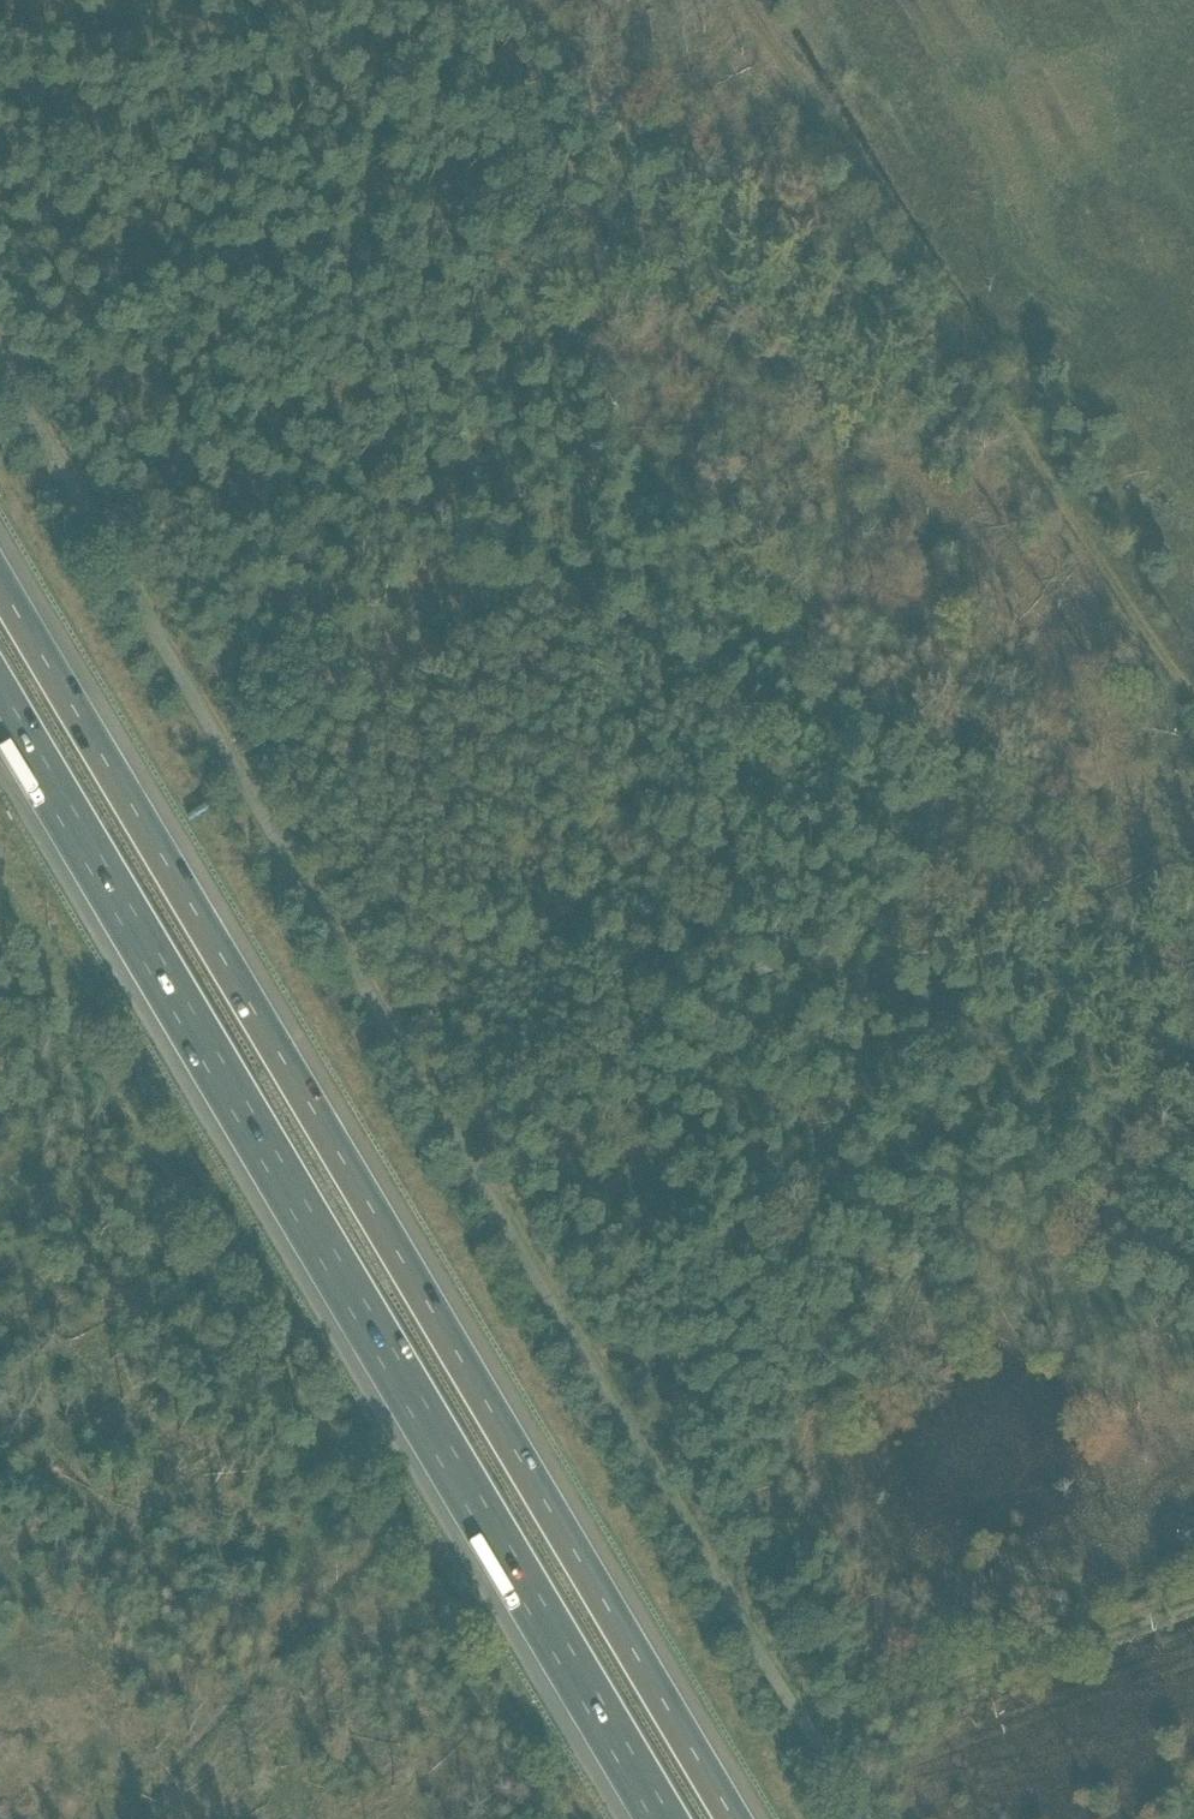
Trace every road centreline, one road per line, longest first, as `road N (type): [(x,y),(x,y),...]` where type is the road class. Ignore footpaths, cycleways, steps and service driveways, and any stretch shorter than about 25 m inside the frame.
road 1 (motorway): [(734,1818),(0,588)]
road 2 (motorway): [(0,699),(664,1818)]
road 3 (track): [(560,1818),(18,878)]
road 4 (track): [(1193,719),(740,0)]
road 5 (track): [(811,1732),(1193,1589)]

